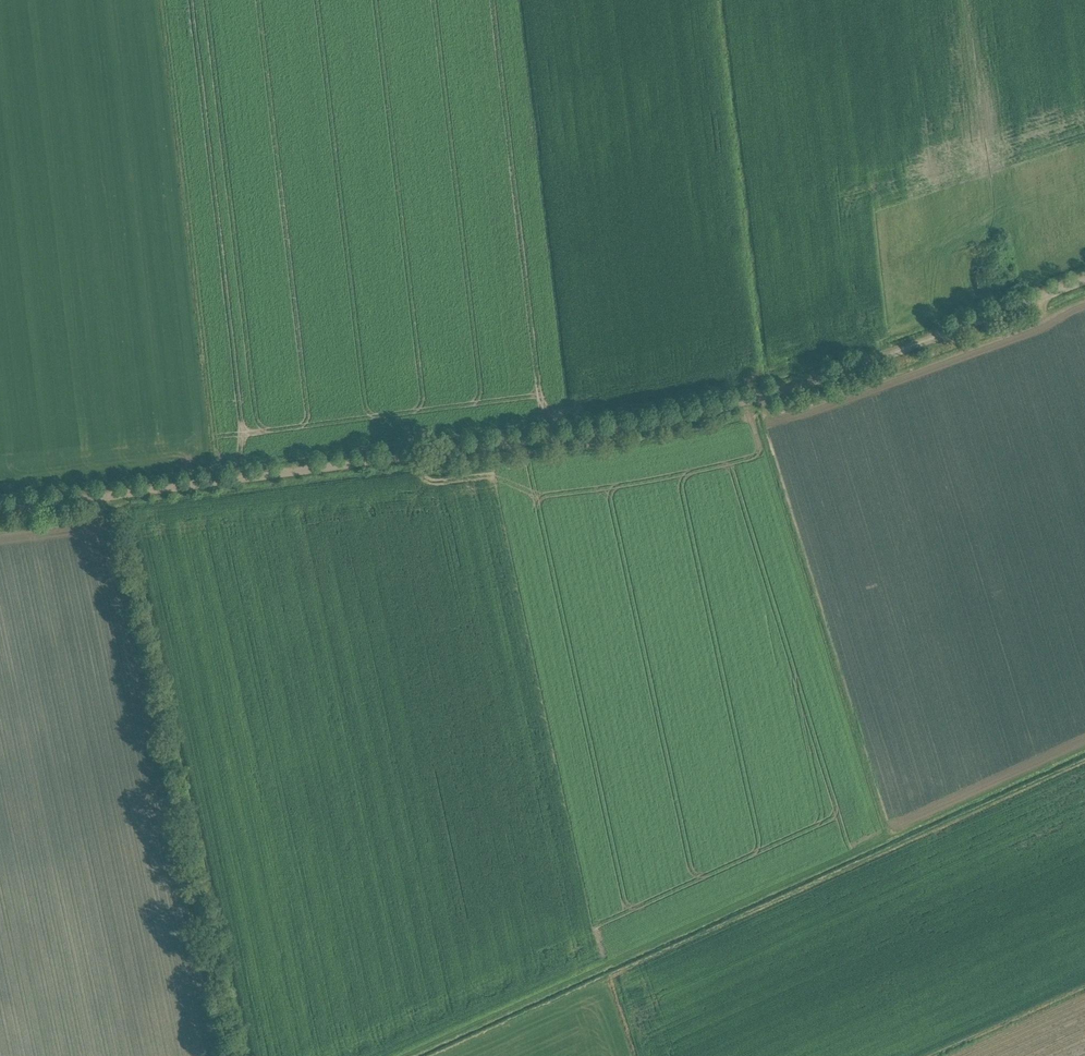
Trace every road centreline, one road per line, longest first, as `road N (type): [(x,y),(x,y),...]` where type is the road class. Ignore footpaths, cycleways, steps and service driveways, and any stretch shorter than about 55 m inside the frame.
road 1 (unclassified): [(0,509),(737,406),(1084,282)]

